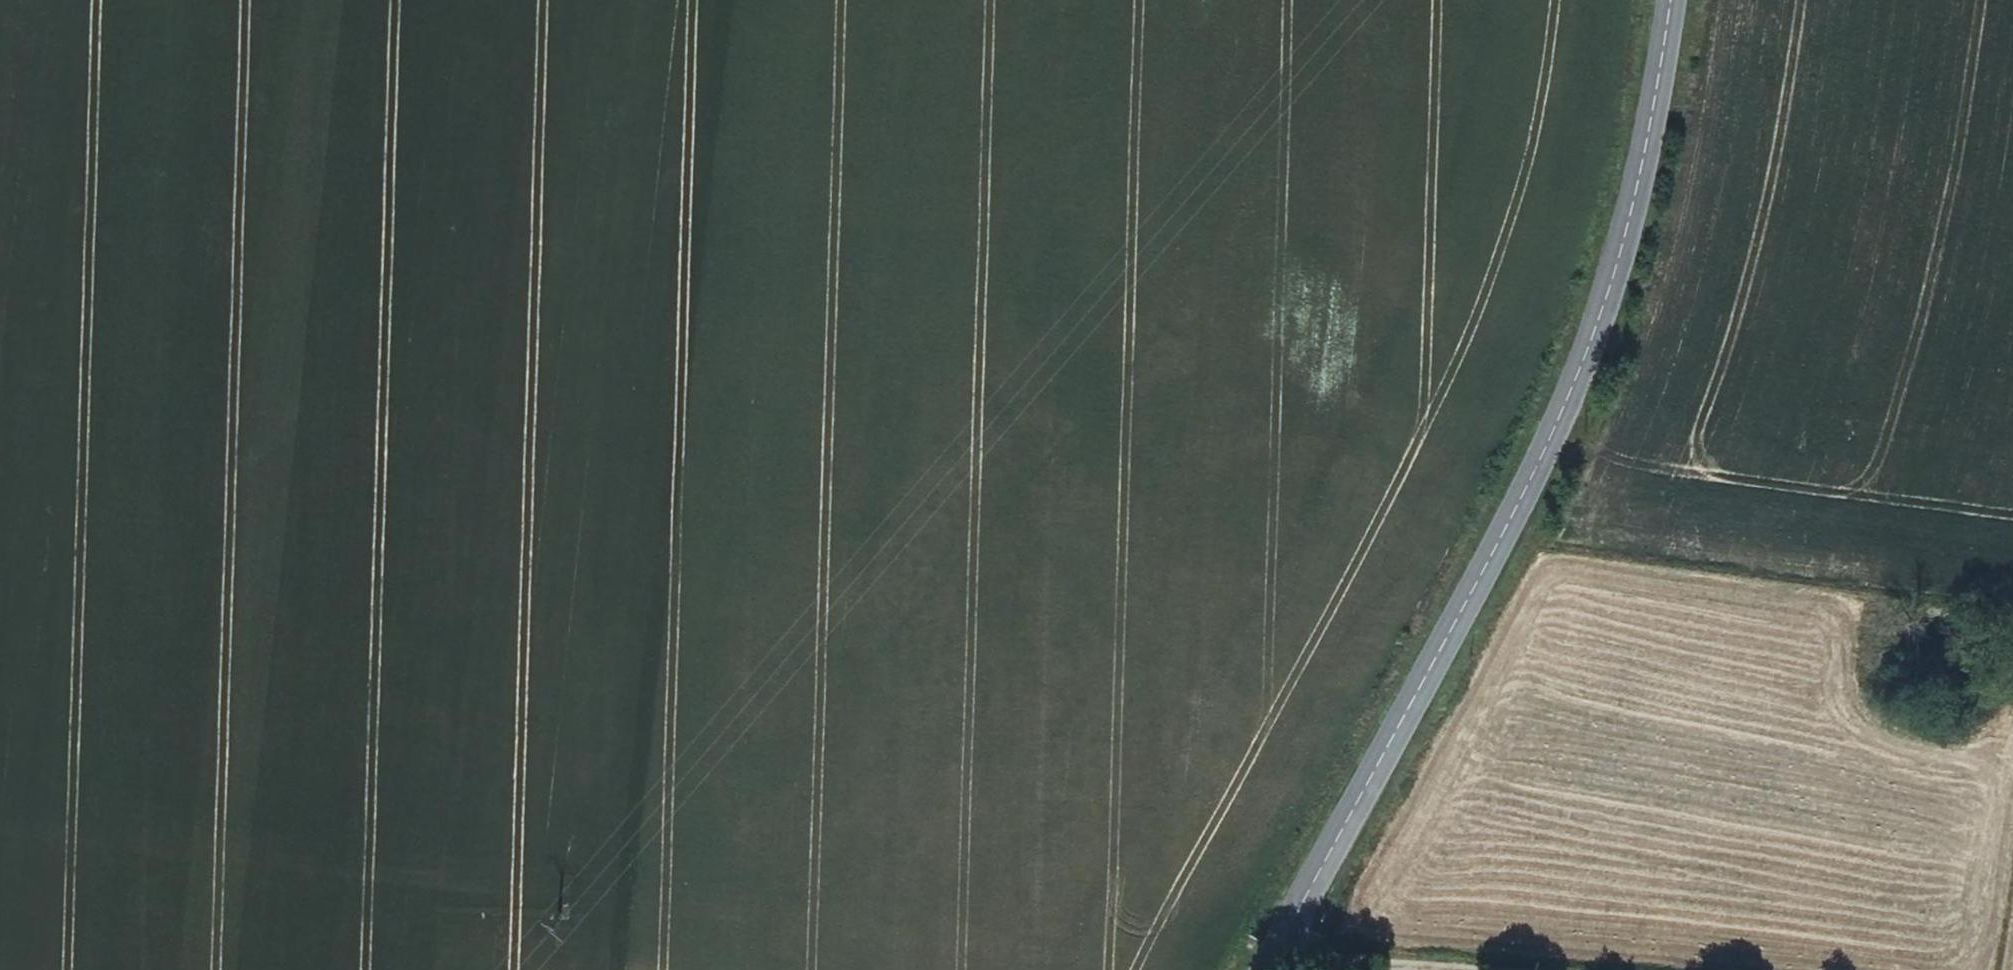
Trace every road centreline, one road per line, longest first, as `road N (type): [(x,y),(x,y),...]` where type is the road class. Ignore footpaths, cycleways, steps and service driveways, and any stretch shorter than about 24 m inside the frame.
road 1 (secondary): [(1672,0),(1667,52),(1587,356),(1268,969)]

